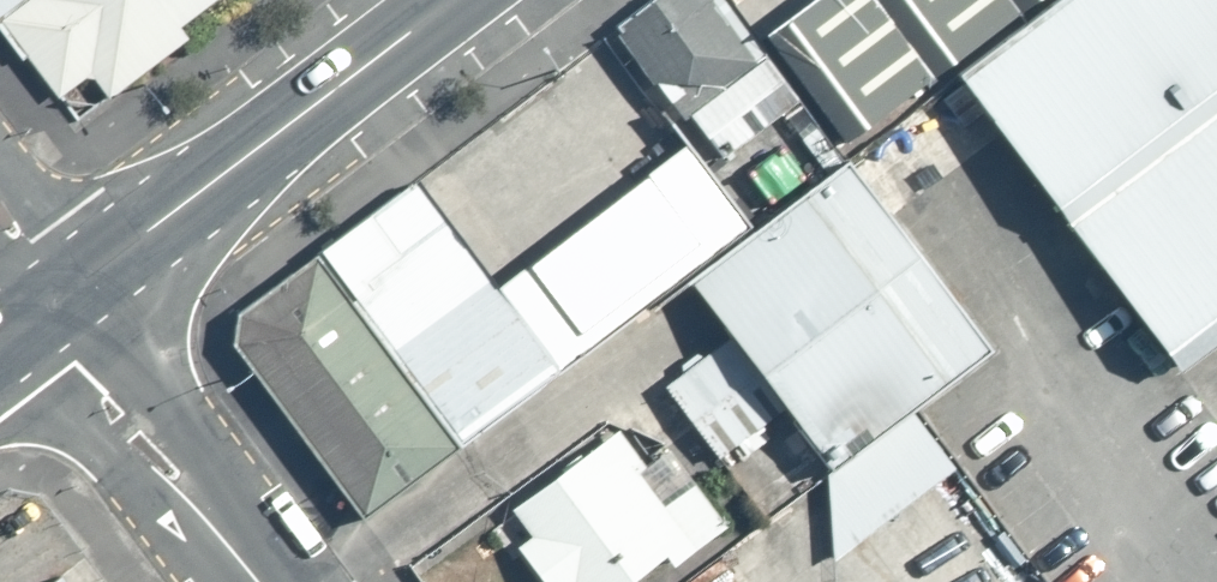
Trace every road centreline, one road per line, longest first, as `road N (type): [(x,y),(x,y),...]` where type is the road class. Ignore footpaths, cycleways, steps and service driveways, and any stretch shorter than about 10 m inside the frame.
road 1 (secondary): [(453,0),(64,300)]
road 2 (residential): [(31,322),(229,581)]

